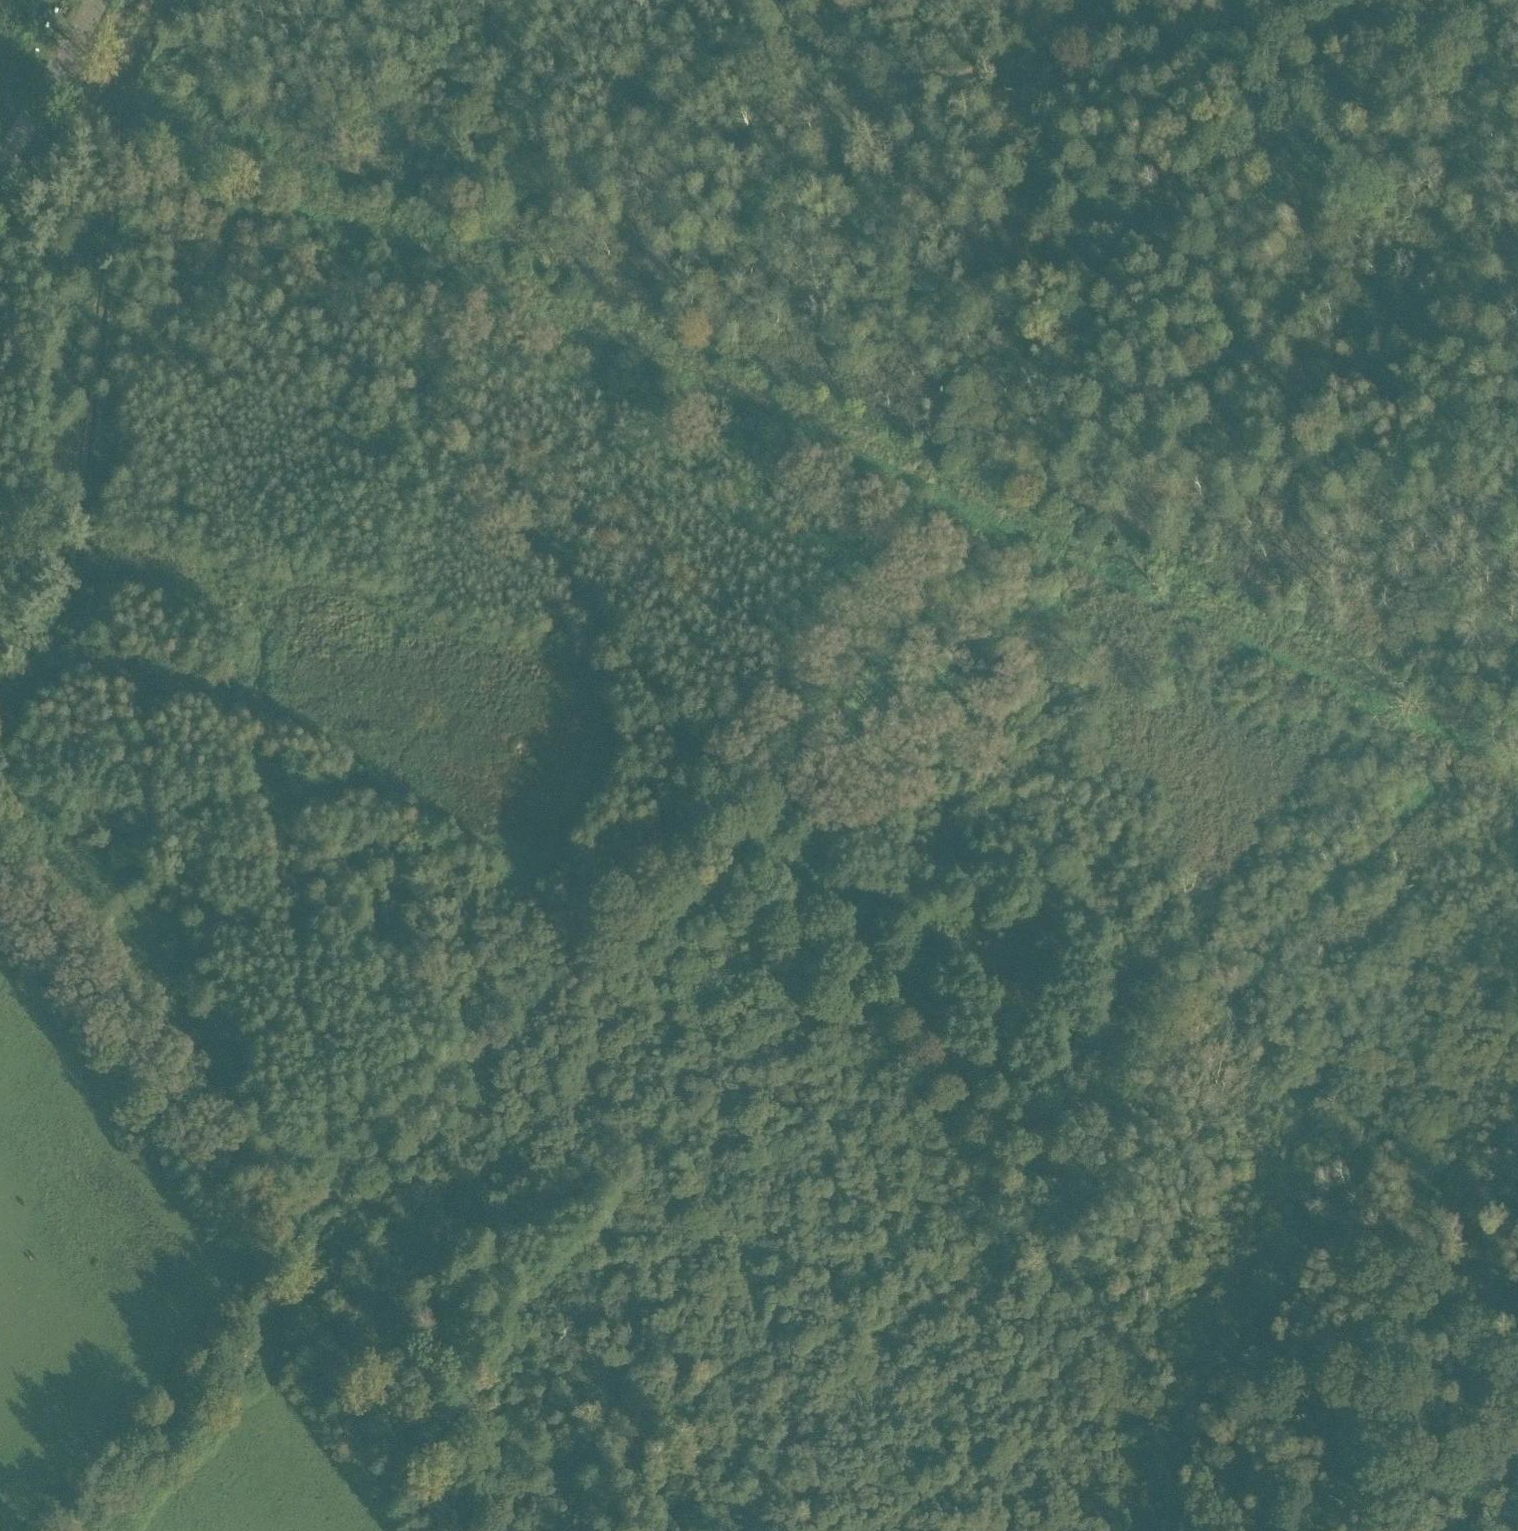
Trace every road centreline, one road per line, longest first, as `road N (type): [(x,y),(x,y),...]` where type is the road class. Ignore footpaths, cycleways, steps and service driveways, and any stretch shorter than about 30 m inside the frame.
road 1 (tertiary): [(0,168),(99,0)]

